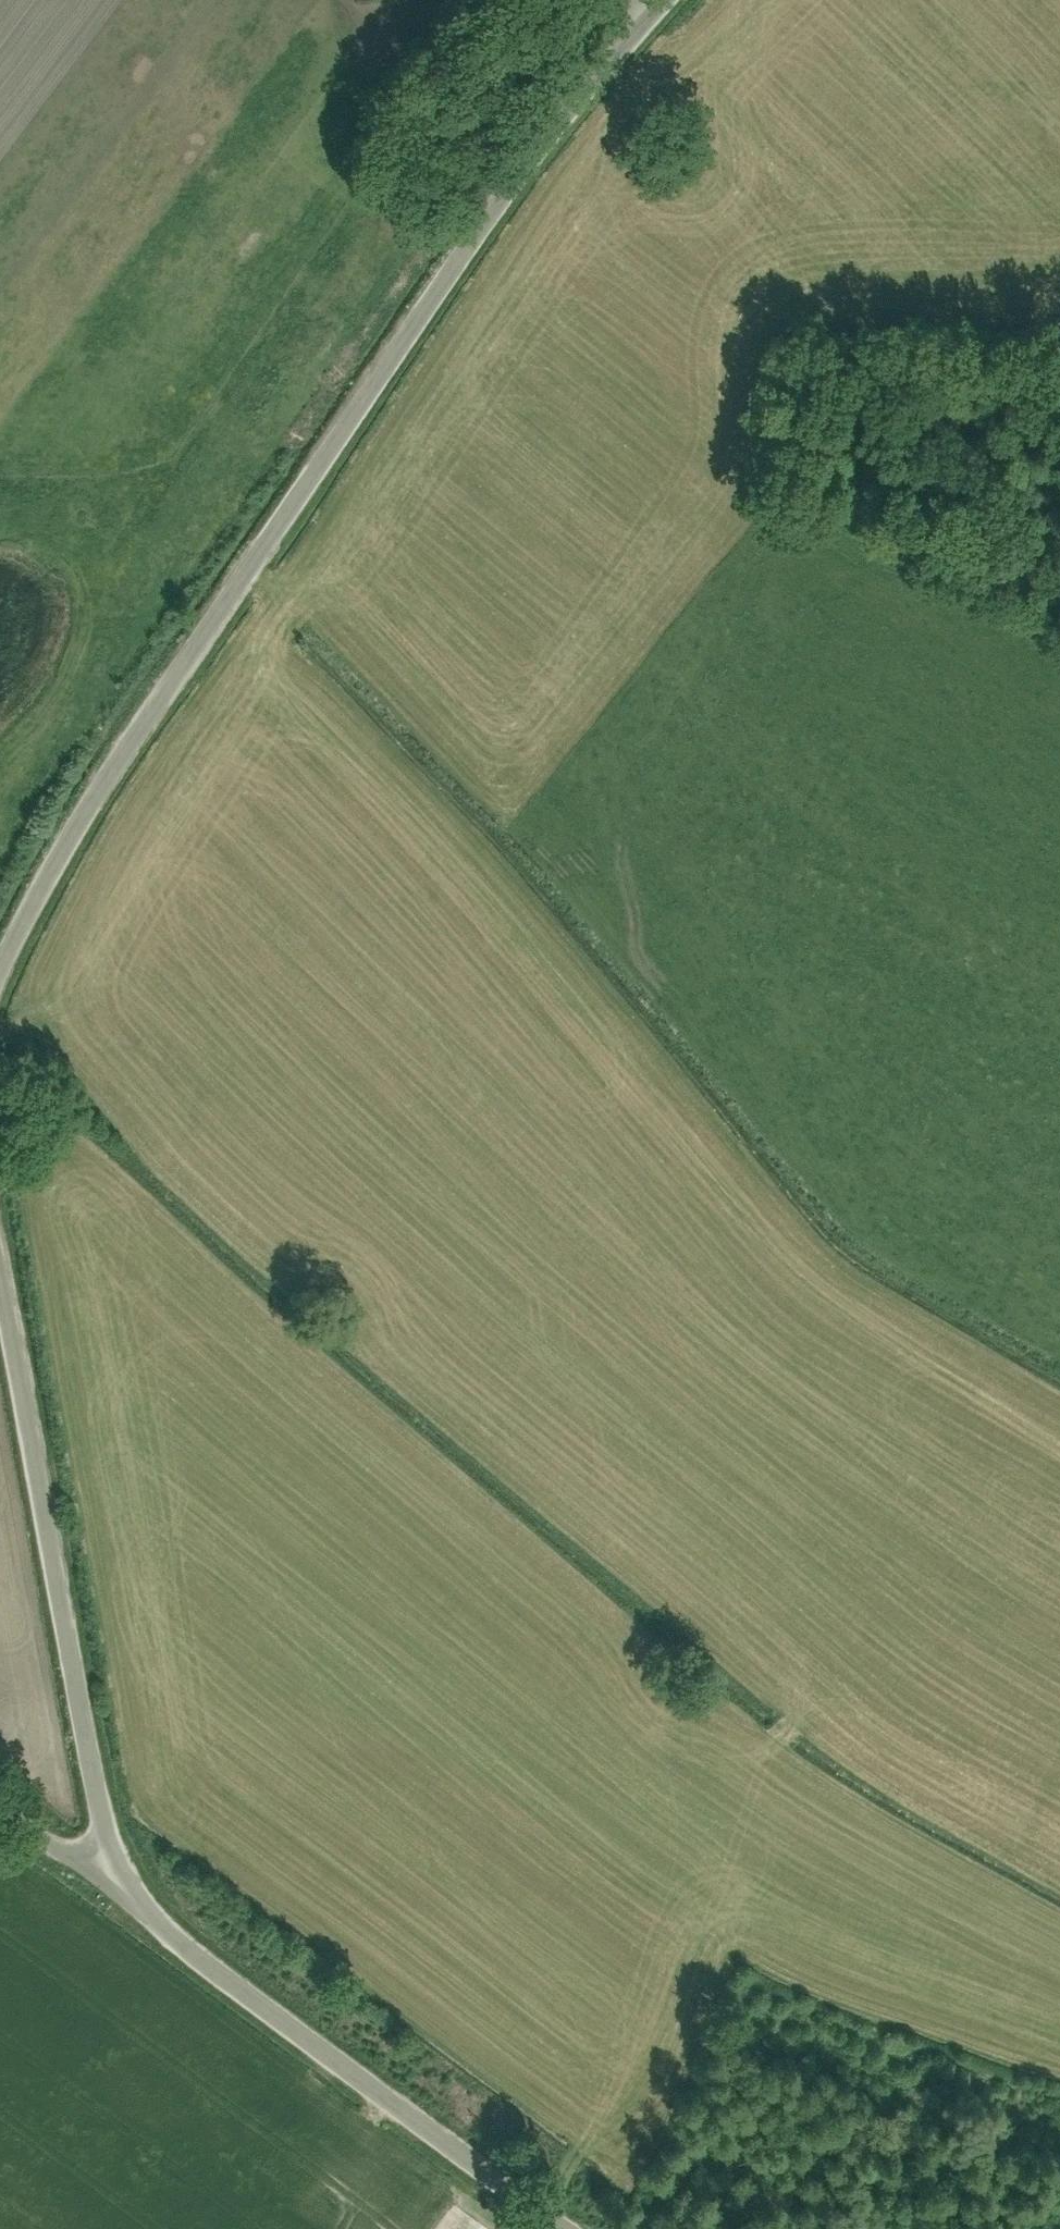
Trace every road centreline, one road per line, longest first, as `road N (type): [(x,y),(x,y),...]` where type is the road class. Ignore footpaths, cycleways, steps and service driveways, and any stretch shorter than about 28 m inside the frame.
road 1 (unclassified): [(0,967),(170,683),(468,225),(649,0)]
road 2 (unclassified): [(117,1868),(99,1810),(0,1292)]
road 3 (unclassified): [(564,2228),(163,1927),(133,1899),(117,1868)]
road 4 (unclassified): [(117,1868),(48,1841),(0,1804)]

